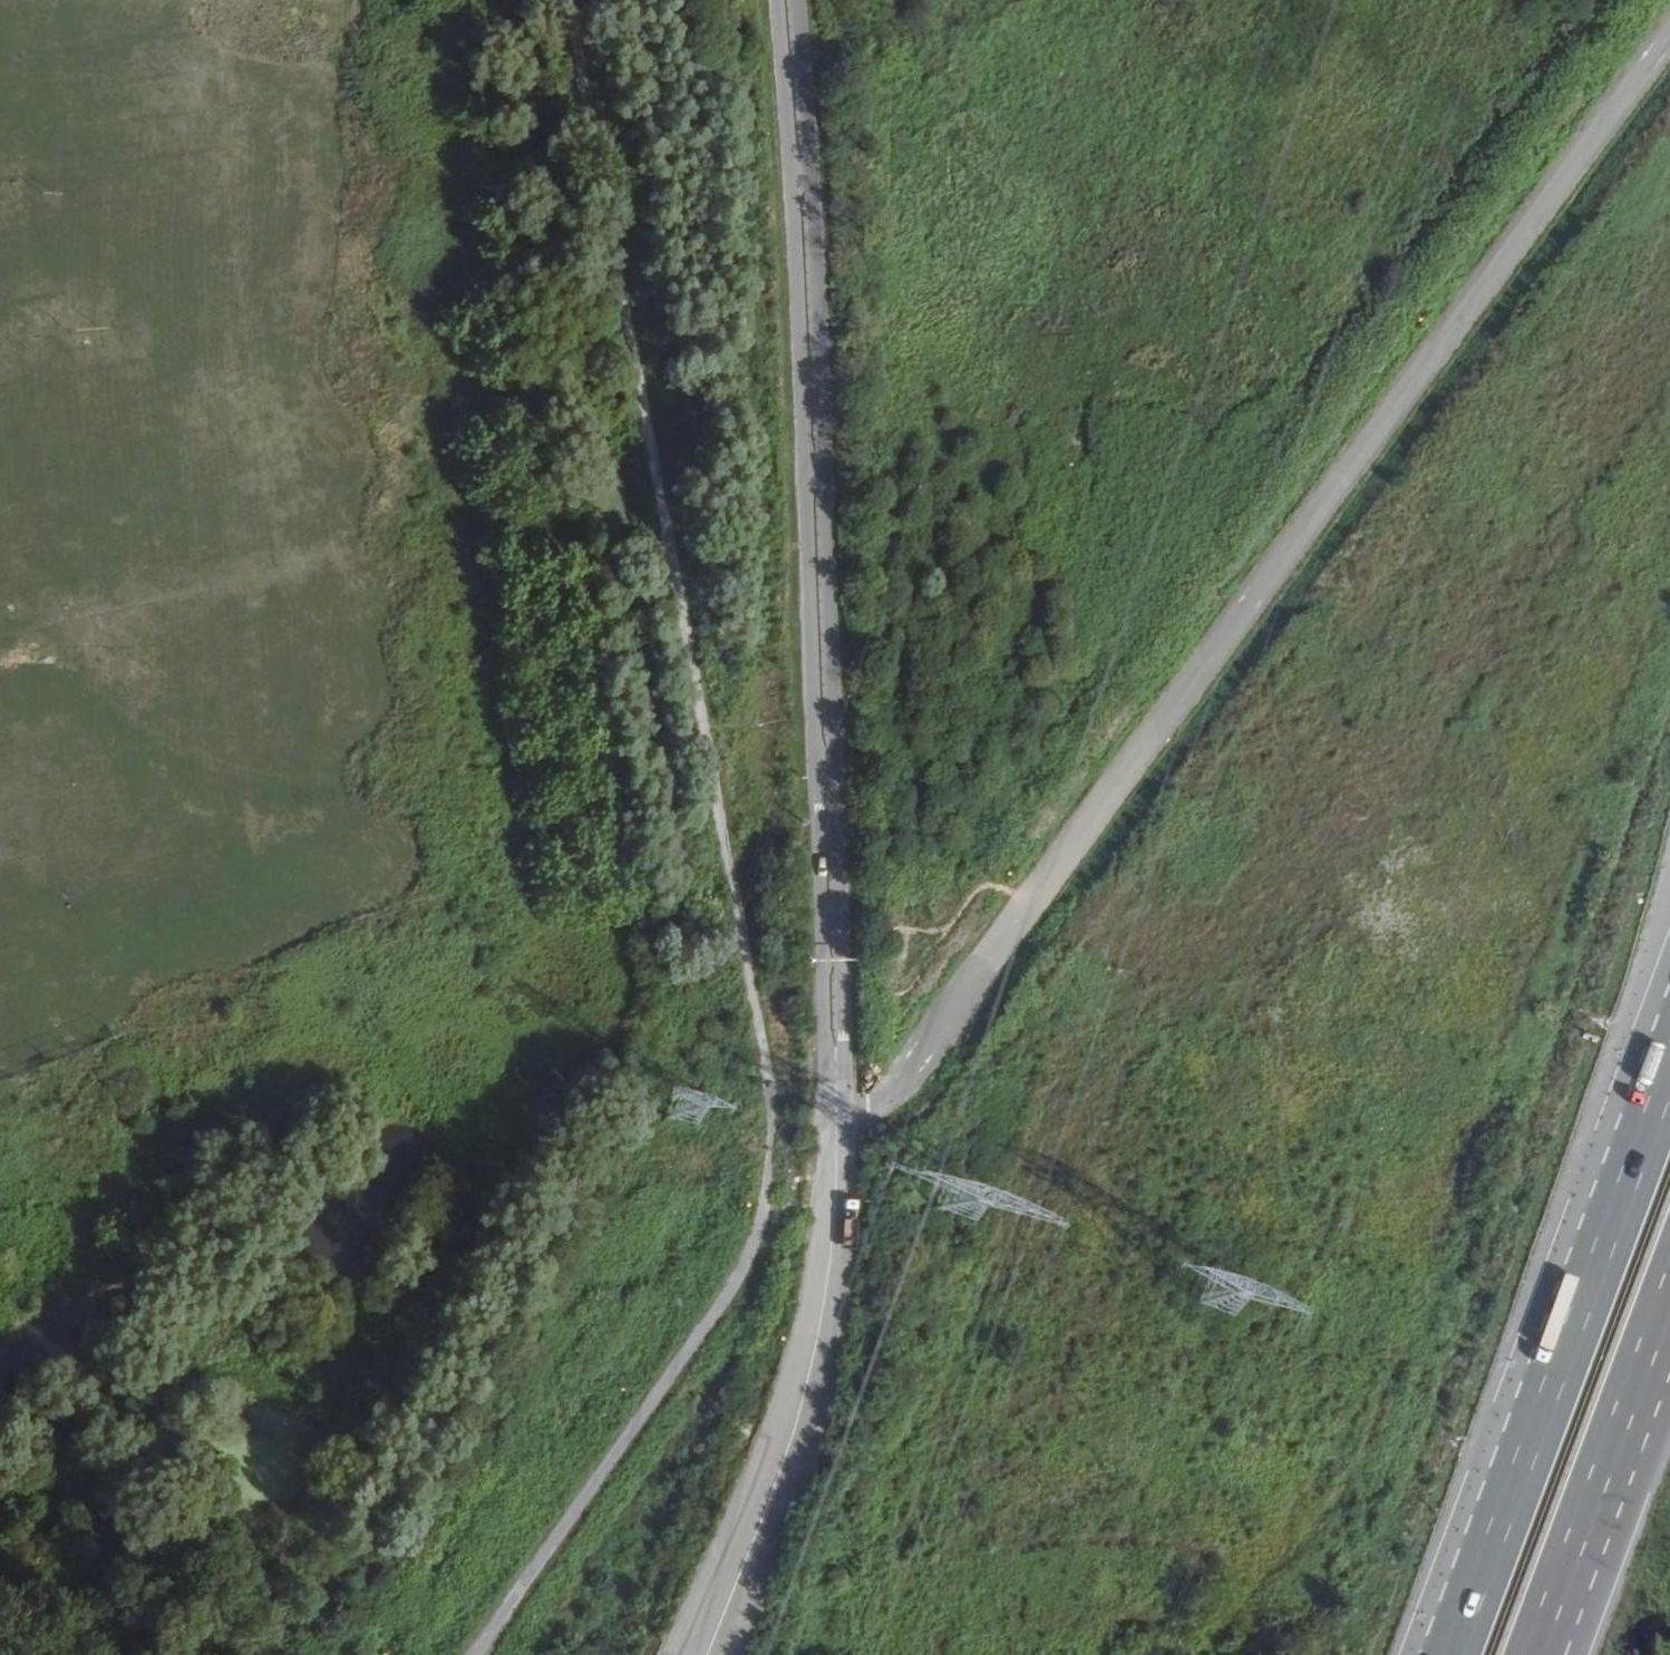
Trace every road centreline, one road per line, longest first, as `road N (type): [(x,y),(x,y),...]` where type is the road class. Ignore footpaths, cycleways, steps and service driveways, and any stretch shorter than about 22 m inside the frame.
road 1 (motorway): [(1669,1065),(1451,1654)]
road 2 (motorway): [(1534,1654),(1669,1297)]

